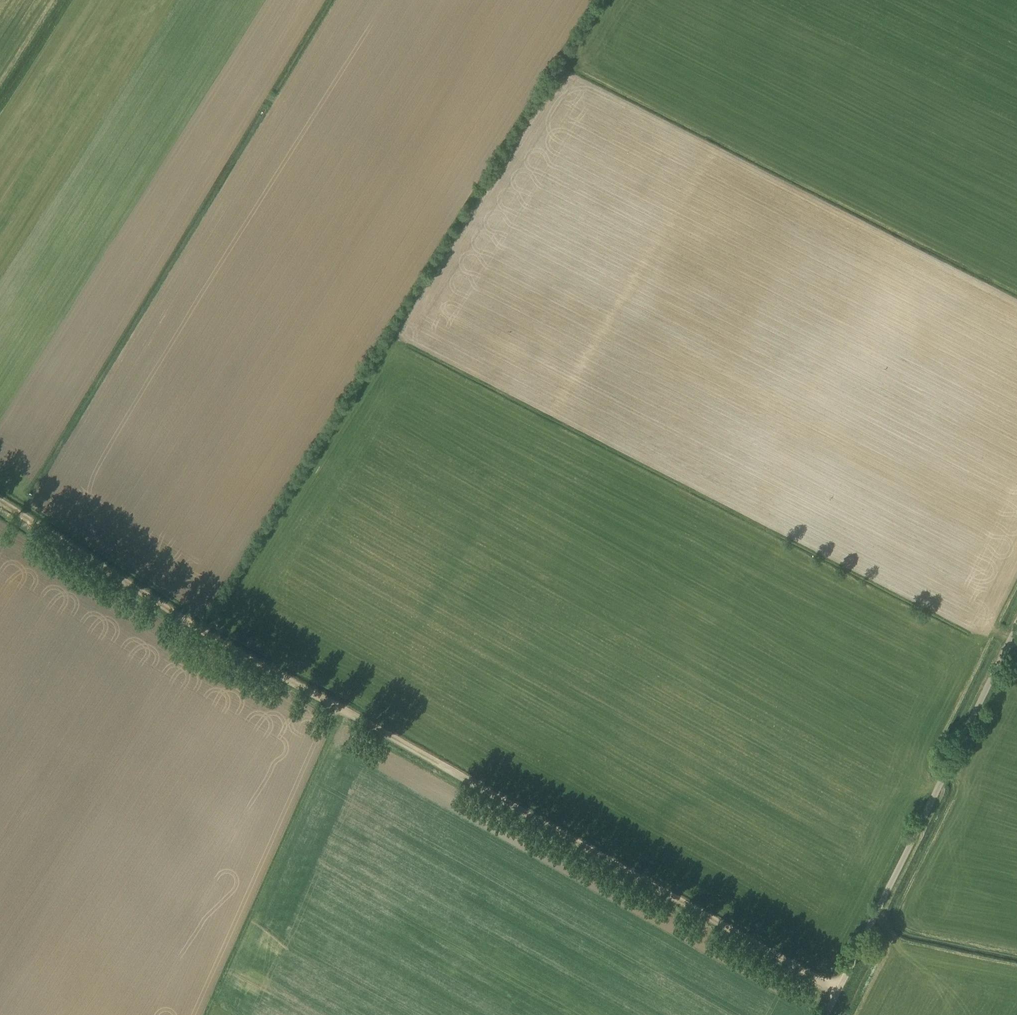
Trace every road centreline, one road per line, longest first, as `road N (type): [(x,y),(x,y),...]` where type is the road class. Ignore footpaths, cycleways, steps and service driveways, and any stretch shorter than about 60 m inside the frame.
road 1 (track): [(0,503),(253,664),(835,990)]
road 2 (unclassified): [(822,1014),(1016,614)]

